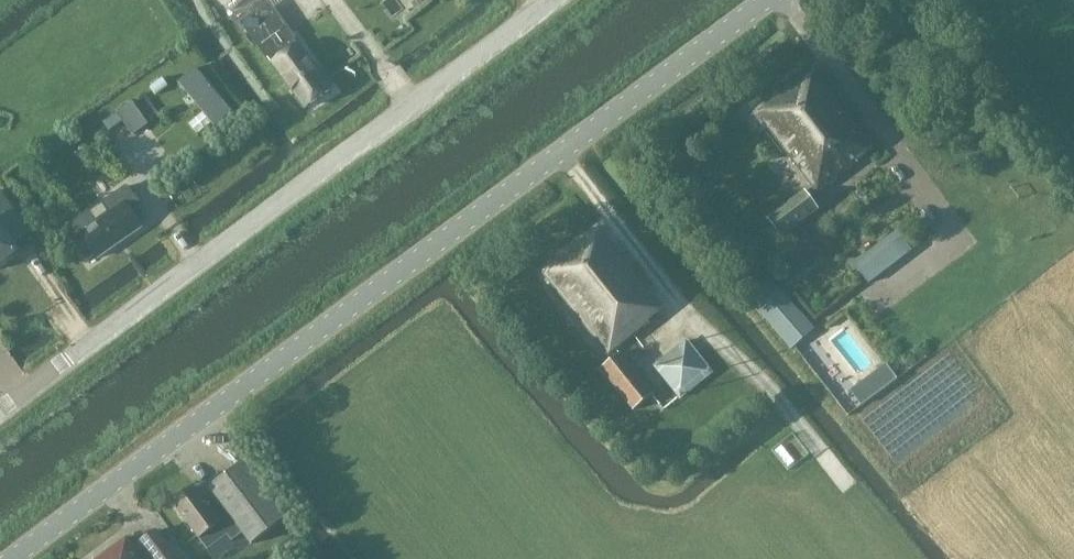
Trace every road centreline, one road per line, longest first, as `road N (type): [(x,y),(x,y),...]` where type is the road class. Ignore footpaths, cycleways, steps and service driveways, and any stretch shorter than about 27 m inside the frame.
road 1 (tertiary): [(8,558),(763,0)]
road 2 (unclassified): [(0,407),(549,0)]

